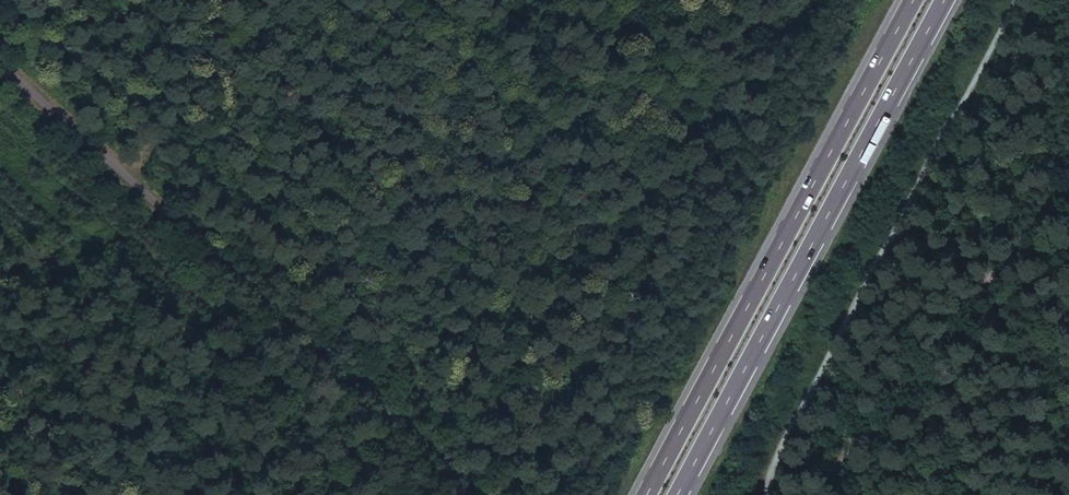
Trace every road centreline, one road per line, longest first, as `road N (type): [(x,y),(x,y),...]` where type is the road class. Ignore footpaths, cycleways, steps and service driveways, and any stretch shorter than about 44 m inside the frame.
road 1 (track): [(832,0),(558,494)]
road 2 (trunk): [(915,0),(648,494)]
road 3 (trunk): [(680,494),(943,0)]
road 4 (track): [(1068,189),(884,418),(805,494)]

